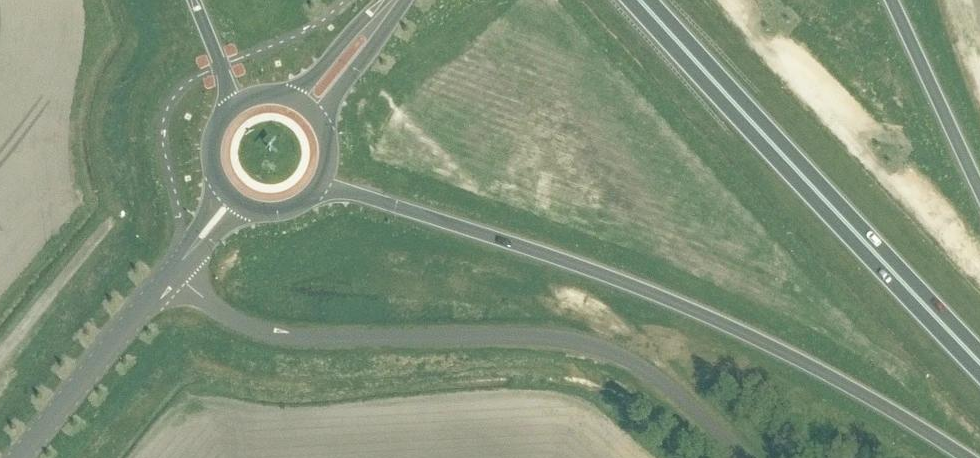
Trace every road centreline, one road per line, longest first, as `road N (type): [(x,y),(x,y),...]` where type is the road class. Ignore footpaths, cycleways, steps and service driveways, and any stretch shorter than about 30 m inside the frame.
road 1 (trunk): [(315,190),(351,192),(593,270),(748,337),(963,457)]
road 2 (unclassified): [(743,457),(662,384),(597,349),(535,340),(267,336),(172,274)]
road 3 (trunk): [(979,355),(639,0)]
road 4 (tertiary): [(20,457),(172,274)]
road 5 (trunk): [(979,193),(890,0)]
road 6 (secondary): [(319,122),(398,0)]
road 7 (secondary): [(392,0),(291,99)]

